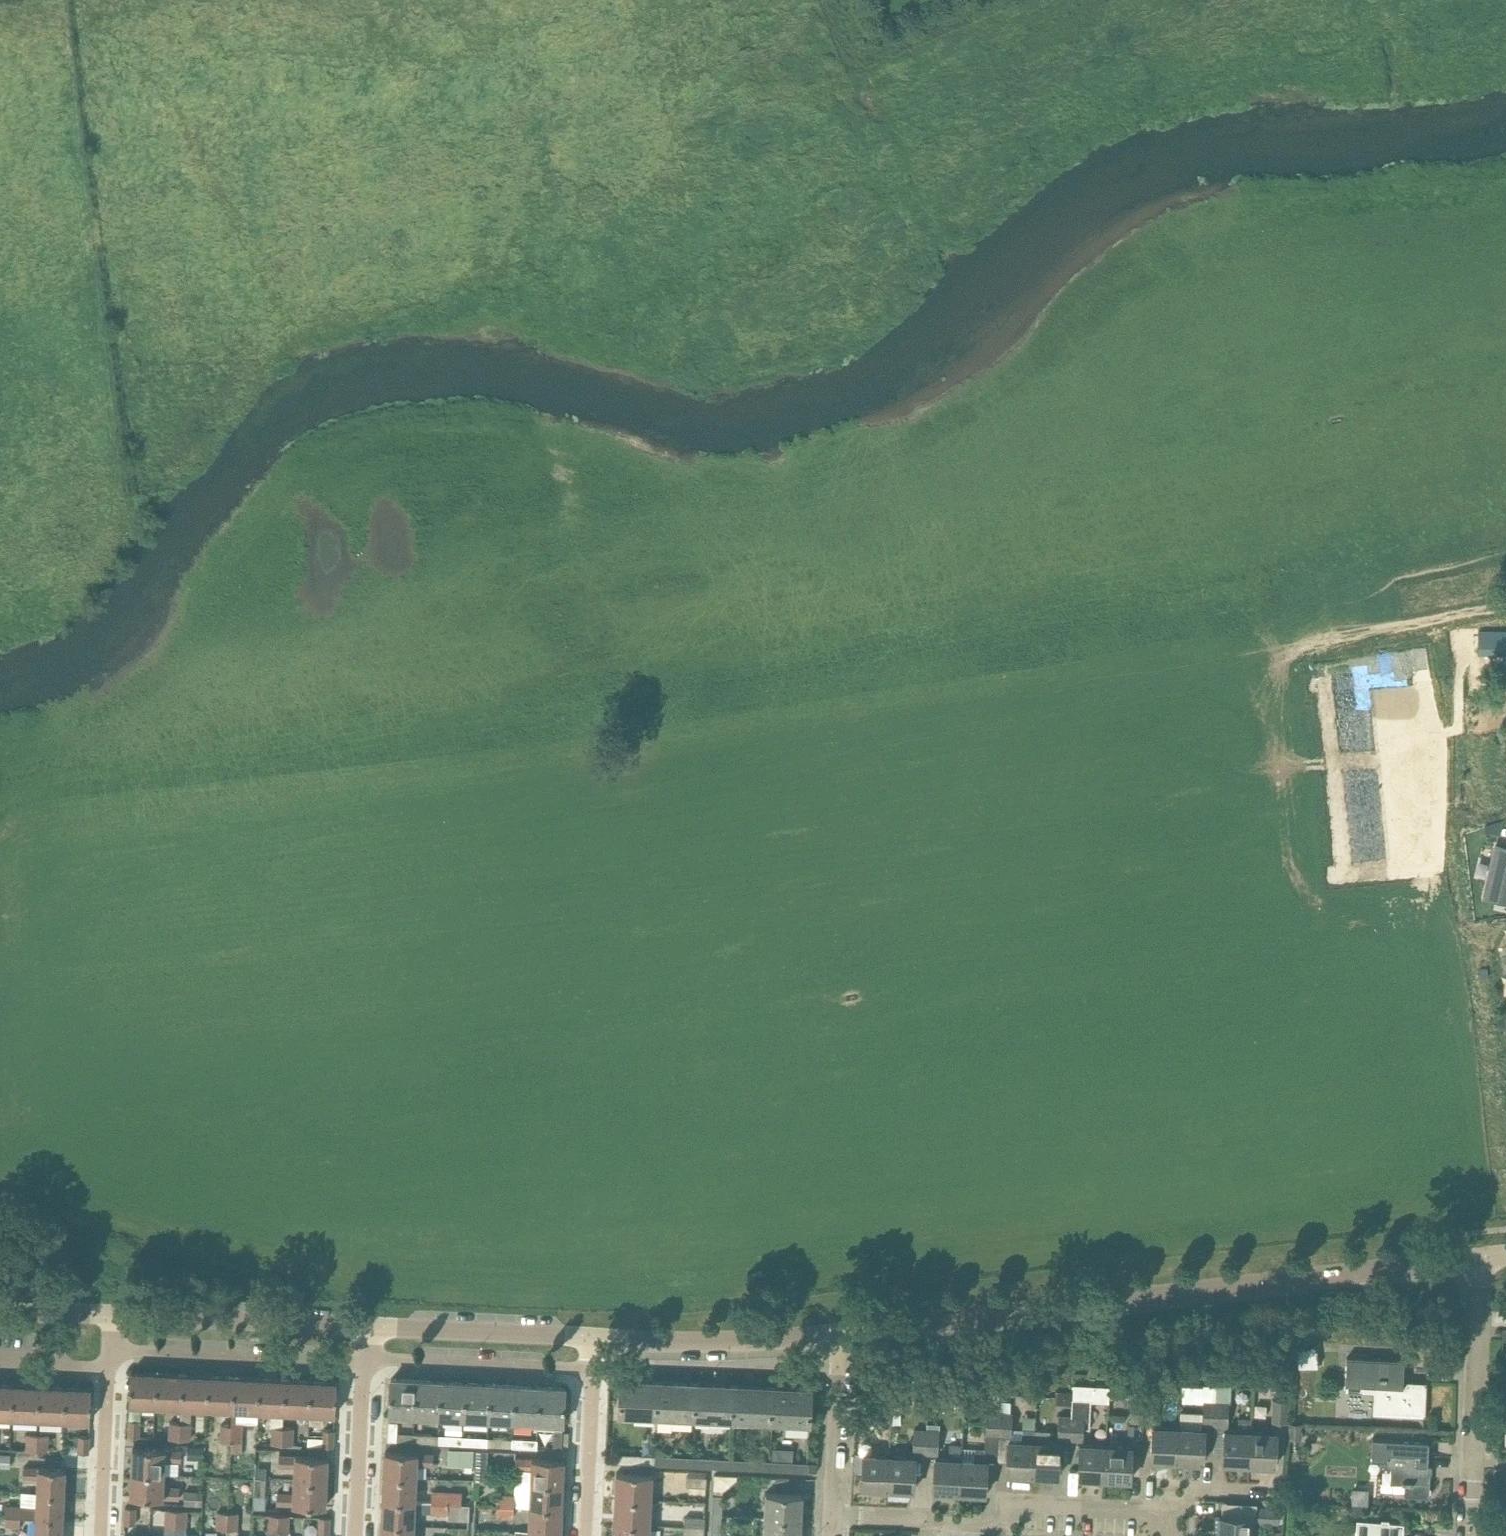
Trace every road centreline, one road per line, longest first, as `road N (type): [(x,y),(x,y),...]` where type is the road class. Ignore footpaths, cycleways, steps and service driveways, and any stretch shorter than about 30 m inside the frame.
road 1 (unclassified): [(841,1335),(1479,1258)]
road 2 (residential): [(832,1516),(1003,1525),(1004,1503),(1168,1512)]
road 3 (unclassified): [(1468,1535),(1479,1258)]
road 4 (unclassified): [(113,1314),(368,1327)]
road 5 (residential): [(366,1364),(113,1351)]
road 6 (unclassified): [(594,1337),(841,1335)]
road 7 (track): [(1505,608),(1329,638),(1276,663)]
road 8 (unclassified): [(368,1327),(594,1337)]
road 9 (residential): [(592,1373),(366,1364)]
road 10 (residential): [(832,1516),(841,1335)]
road 11 (residential): [(357,1535),(366,1364)]
road 12 (residential): [(103,1535),(111,1365)]
road 13 (residential): [(584,1535),(592,1373)]
road 14 (residential): [(1168,1512),(1169,1500),(1194,1489),(1277,1493)]

